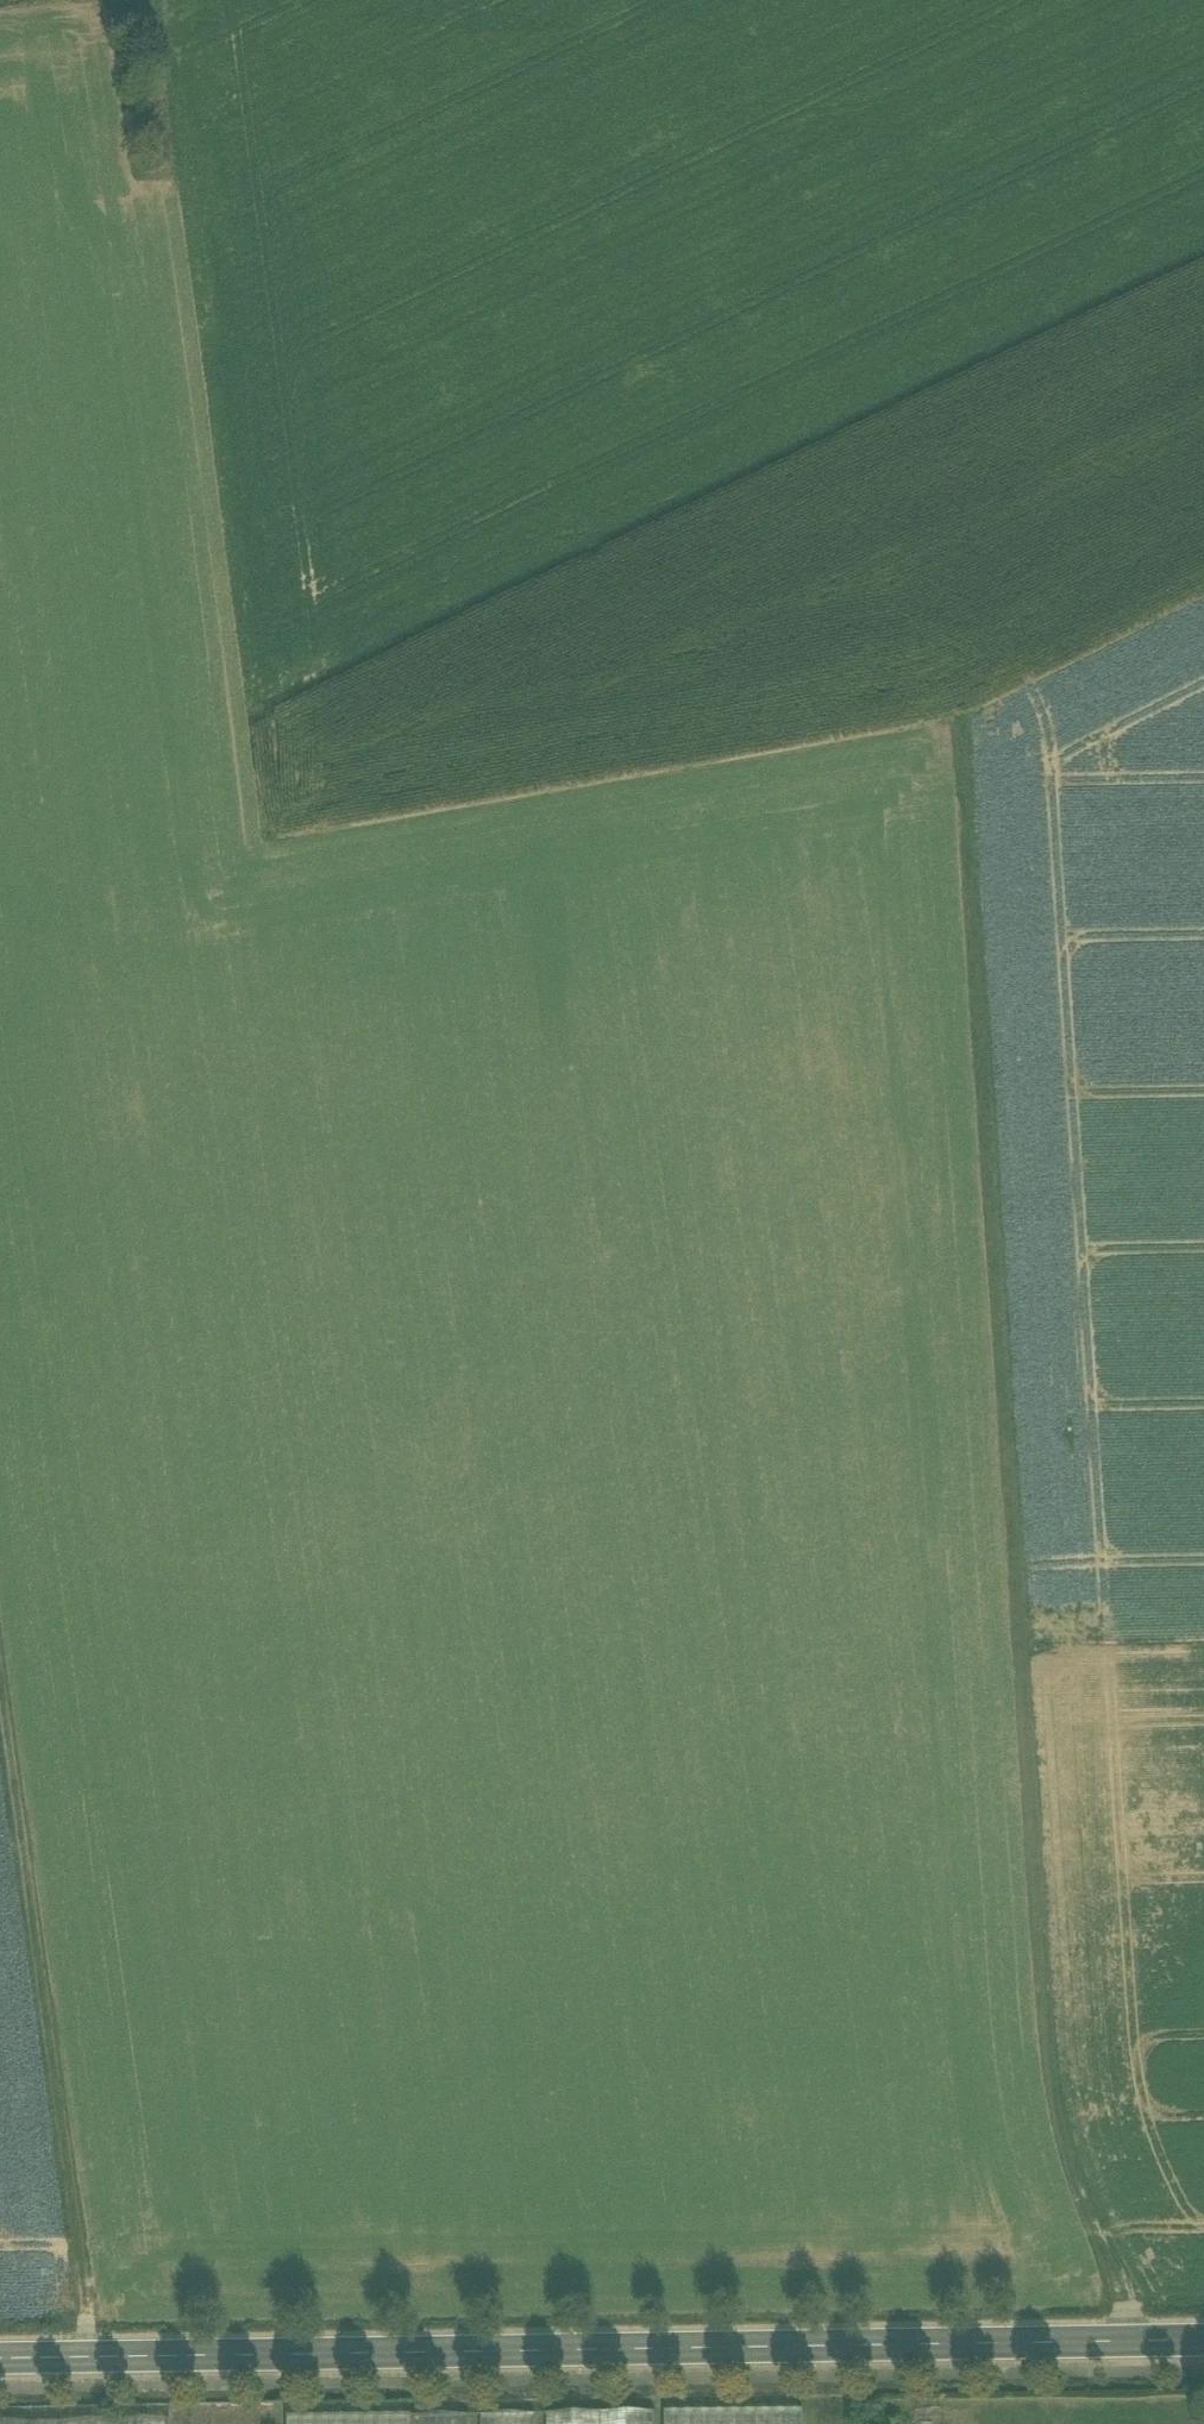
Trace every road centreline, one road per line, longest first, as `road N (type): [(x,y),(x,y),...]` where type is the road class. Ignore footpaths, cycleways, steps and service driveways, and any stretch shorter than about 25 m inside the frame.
road 1 (track): [(1113,2342),(961,724)]
road 2 (tertiary): [(0,2361),(1203,2342)]
road 3 (track): [(0,1701),(90,2359)]

